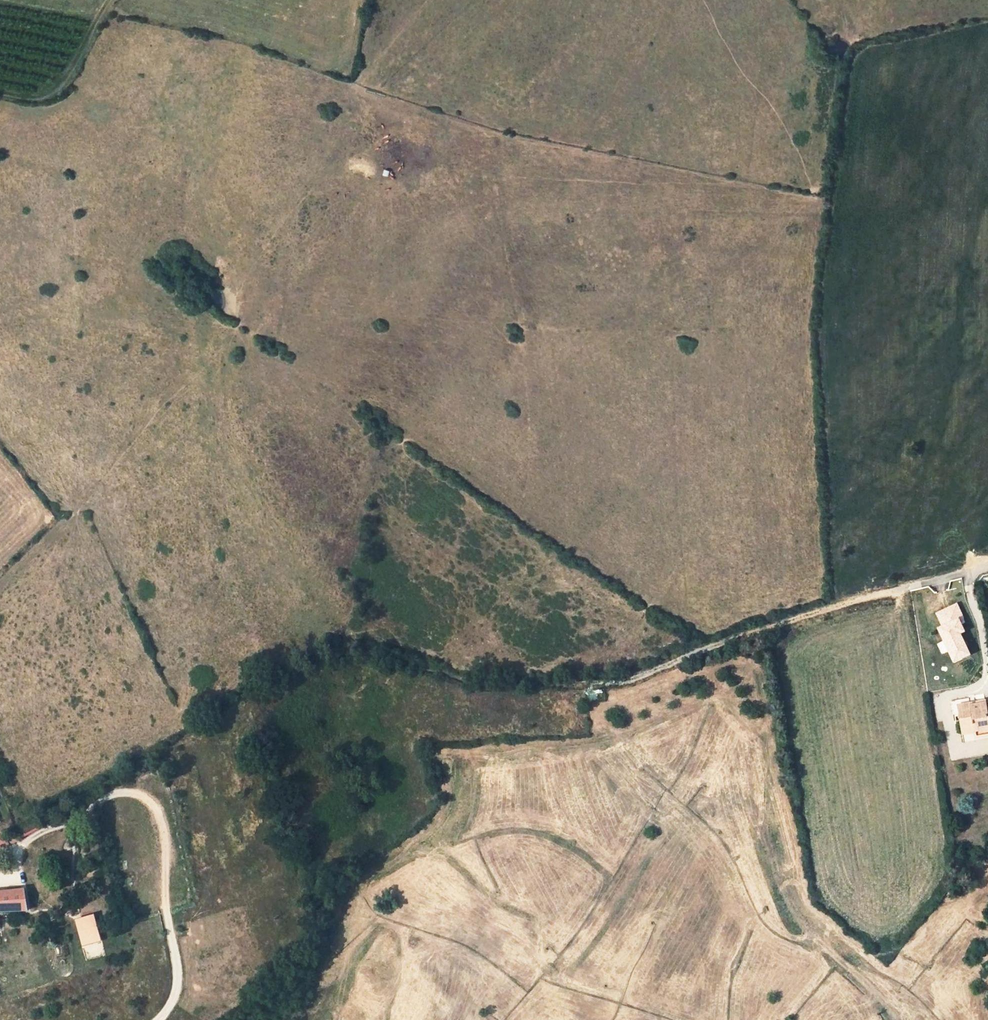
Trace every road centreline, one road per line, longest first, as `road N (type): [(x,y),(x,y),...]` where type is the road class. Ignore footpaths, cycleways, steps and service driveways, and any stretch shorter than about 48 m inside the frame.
road 1 (track): [(918,586),(760,629),(627,682),(484,685),(368,654),(305,661),(142,763),(0,828)]

